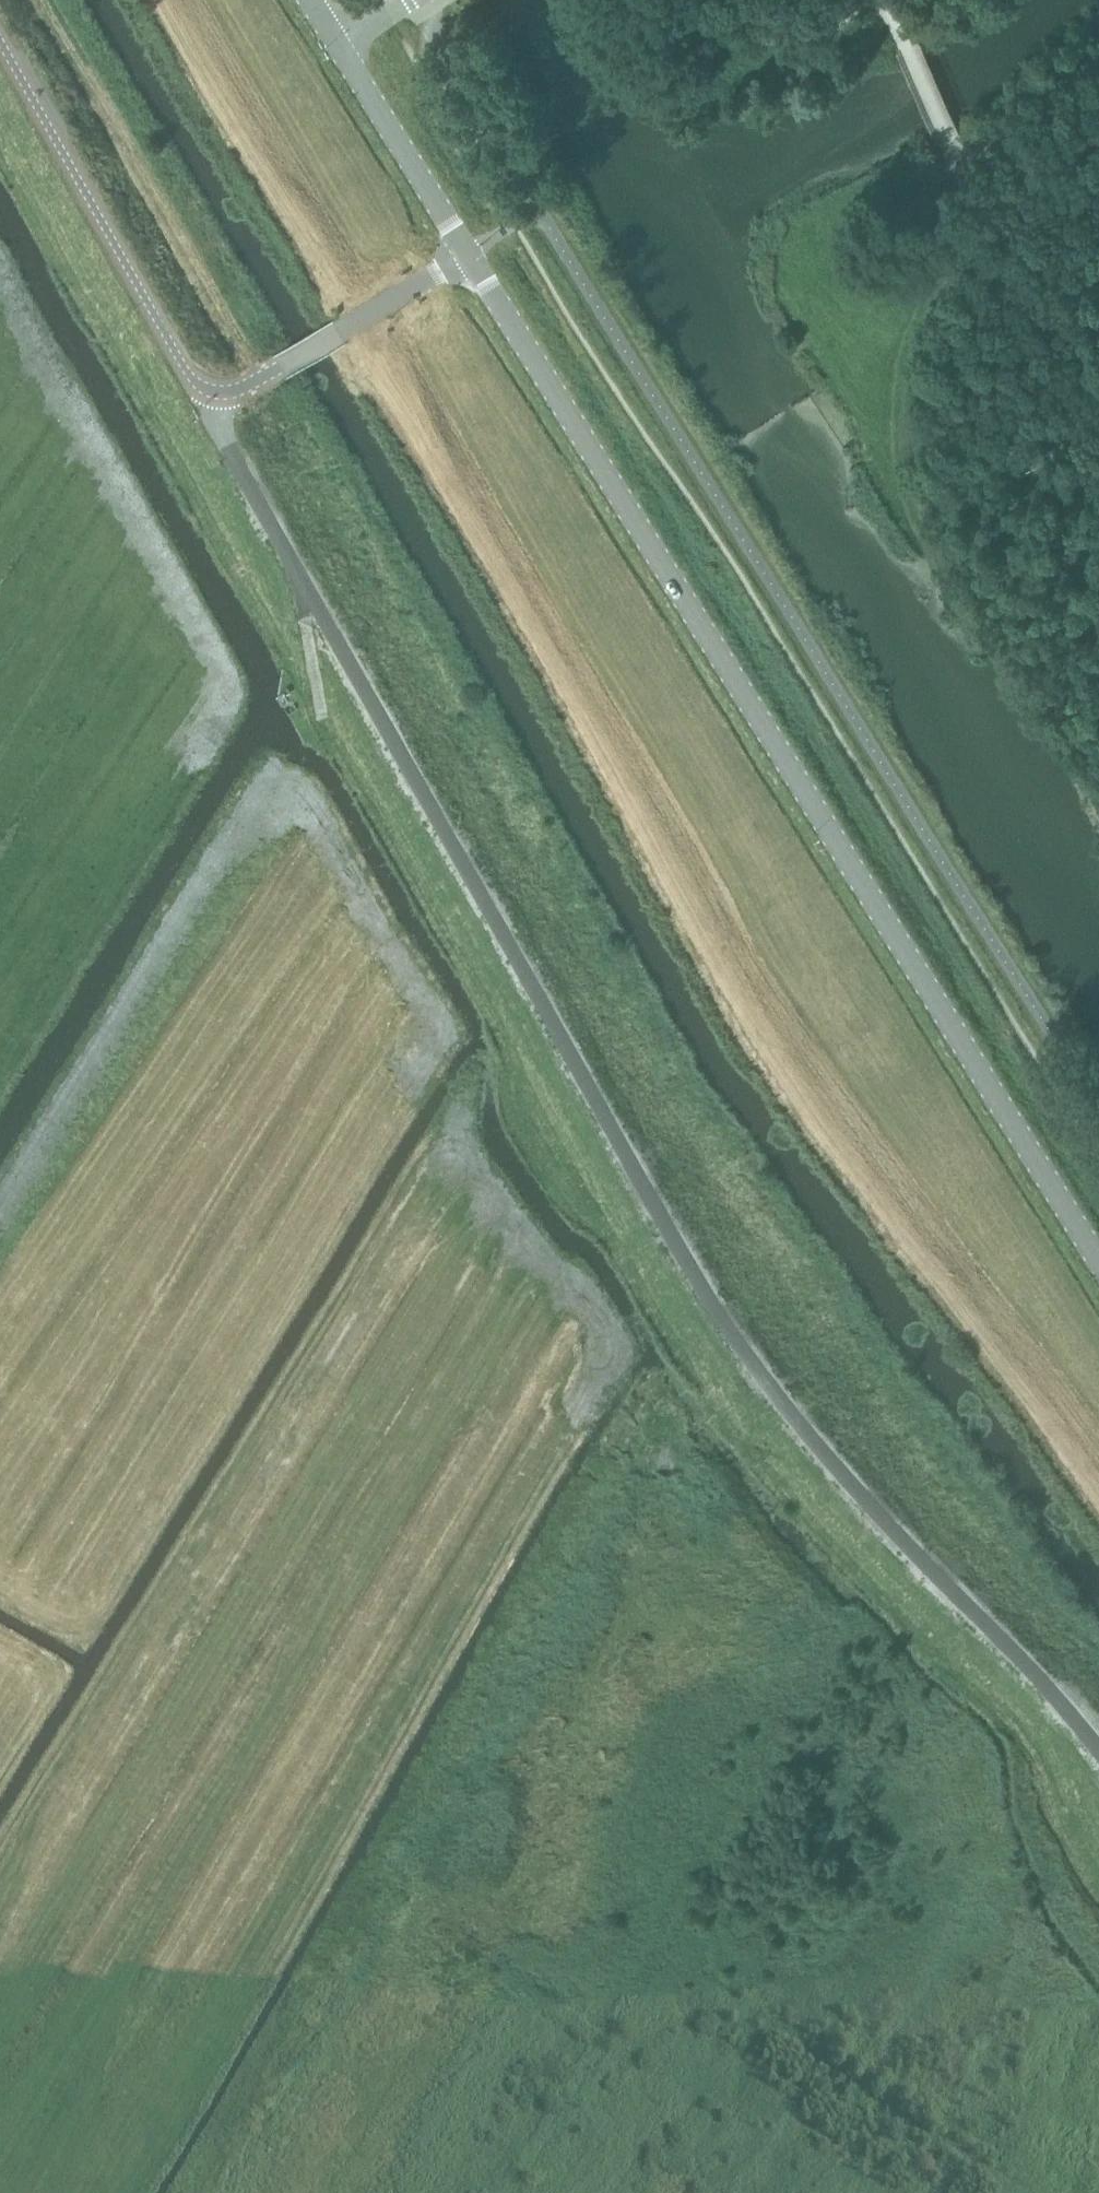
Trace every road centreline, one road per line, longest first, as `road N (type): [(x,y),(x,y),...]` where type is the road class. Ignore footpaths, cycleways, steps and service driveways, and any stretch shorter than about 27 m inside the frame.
road 1 (unclassified): [(1098,1752),(1022,1658),(852,1488),(715,1311),(227,444),(218,391)]
road 2 (tertiary): [(1098,1260),(472,254)]
road 3 (tertiary): [(218,391),(183,364),(0,40)]
road 4 (tertiary): [(472,254),(311,0)]
road 5 (tertiary): [(218,391),(251,383),(472,254)]

